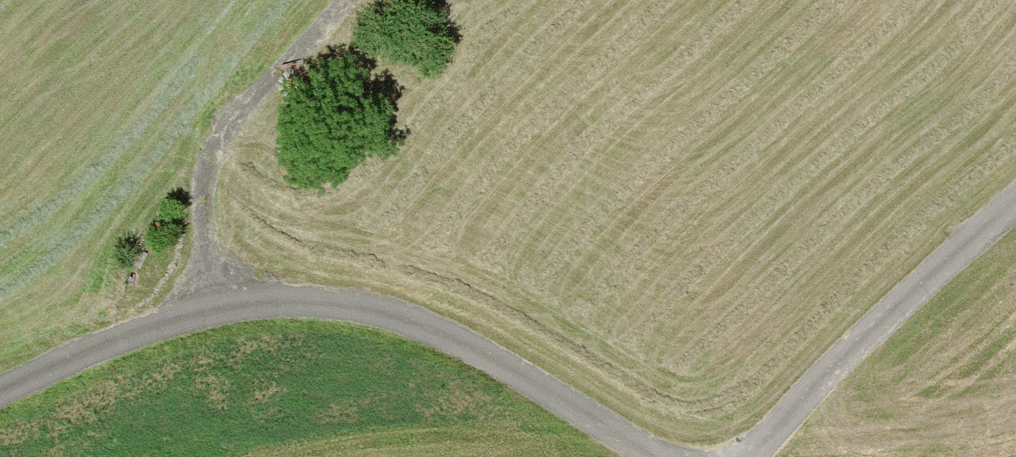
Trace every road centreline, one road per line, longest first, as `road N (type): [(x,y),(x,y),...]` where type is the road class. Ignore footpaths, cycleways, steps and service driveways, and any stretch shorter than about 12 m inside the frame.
road 1 (unclassified): [(0,411),(144,343),(310,304),(379,314),(469,352),(646,456)]
road 2 (unclassified): [(1015,188),(915,276),(751,456)]
road 3 (track): [(215,324),(197,223),(201,171),(266,73),(334,0)]

